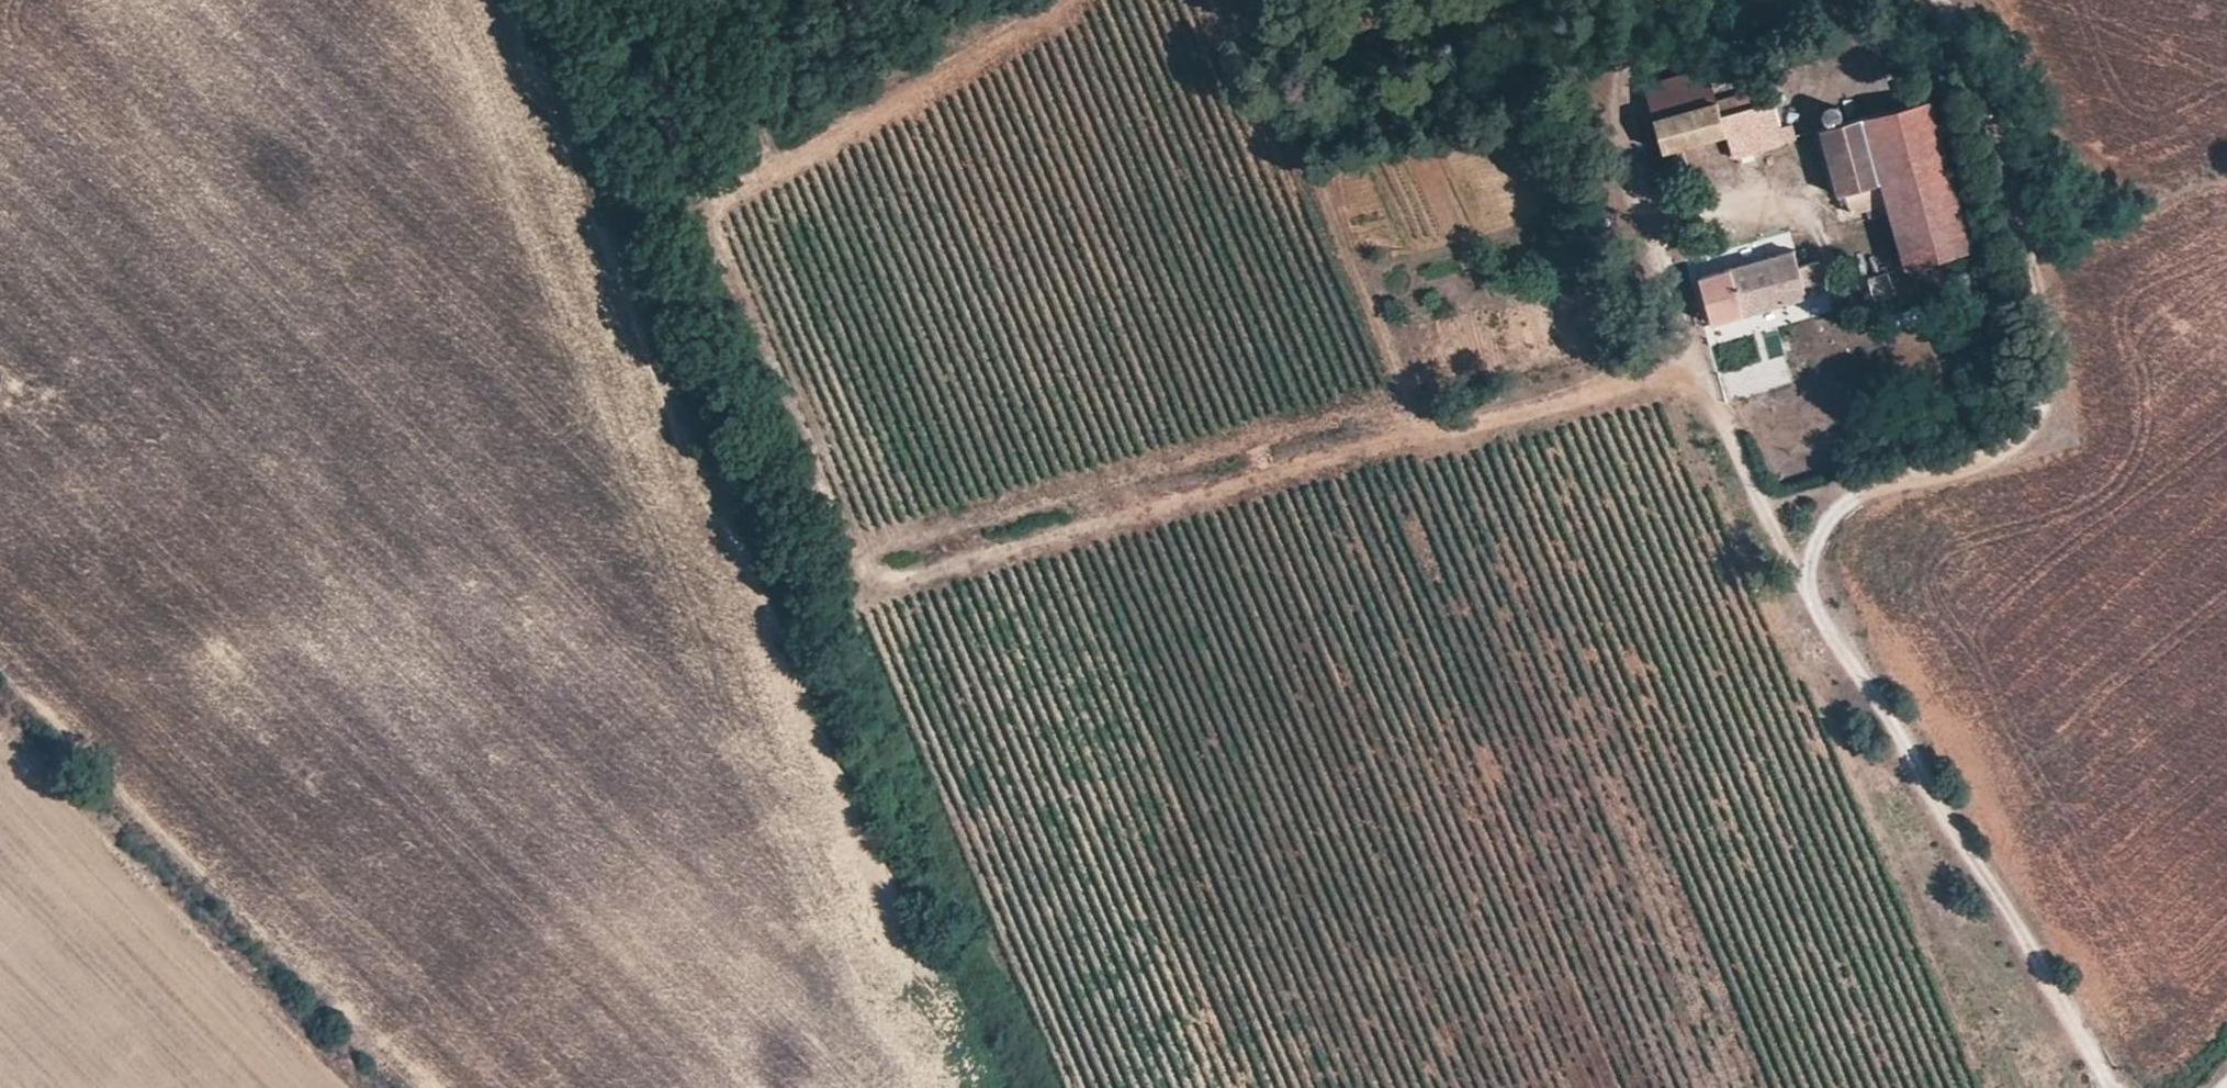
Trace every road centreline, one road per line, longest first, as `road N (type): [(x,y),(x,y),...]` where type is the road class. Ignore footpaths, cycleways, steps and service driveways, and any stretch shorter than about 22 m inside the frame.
road 1 (track): [(2121,1087),(1763,500),(1686,319)]

